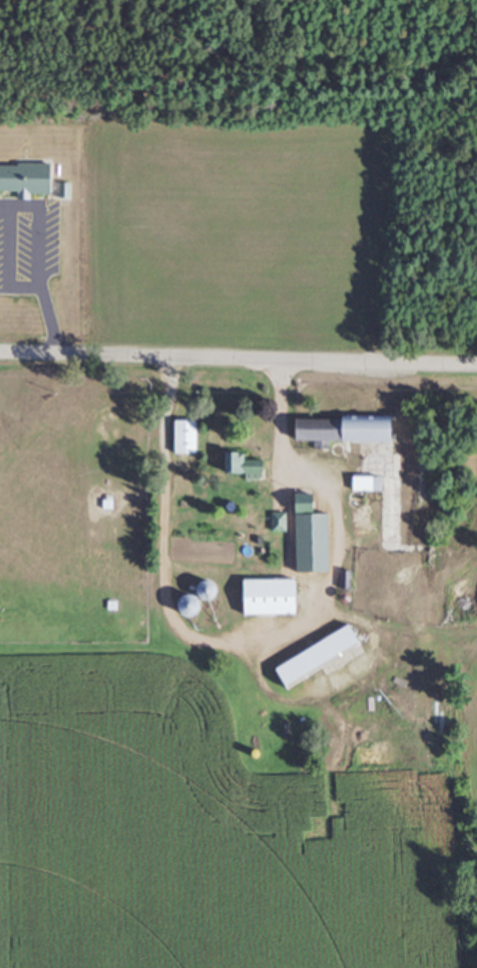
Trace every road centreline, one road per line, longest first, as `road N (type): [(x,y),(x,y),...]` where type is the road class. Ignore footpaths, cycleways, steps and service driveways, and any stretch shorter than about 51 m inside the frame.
road 1 (residential): [(0,351),(476,365)]

